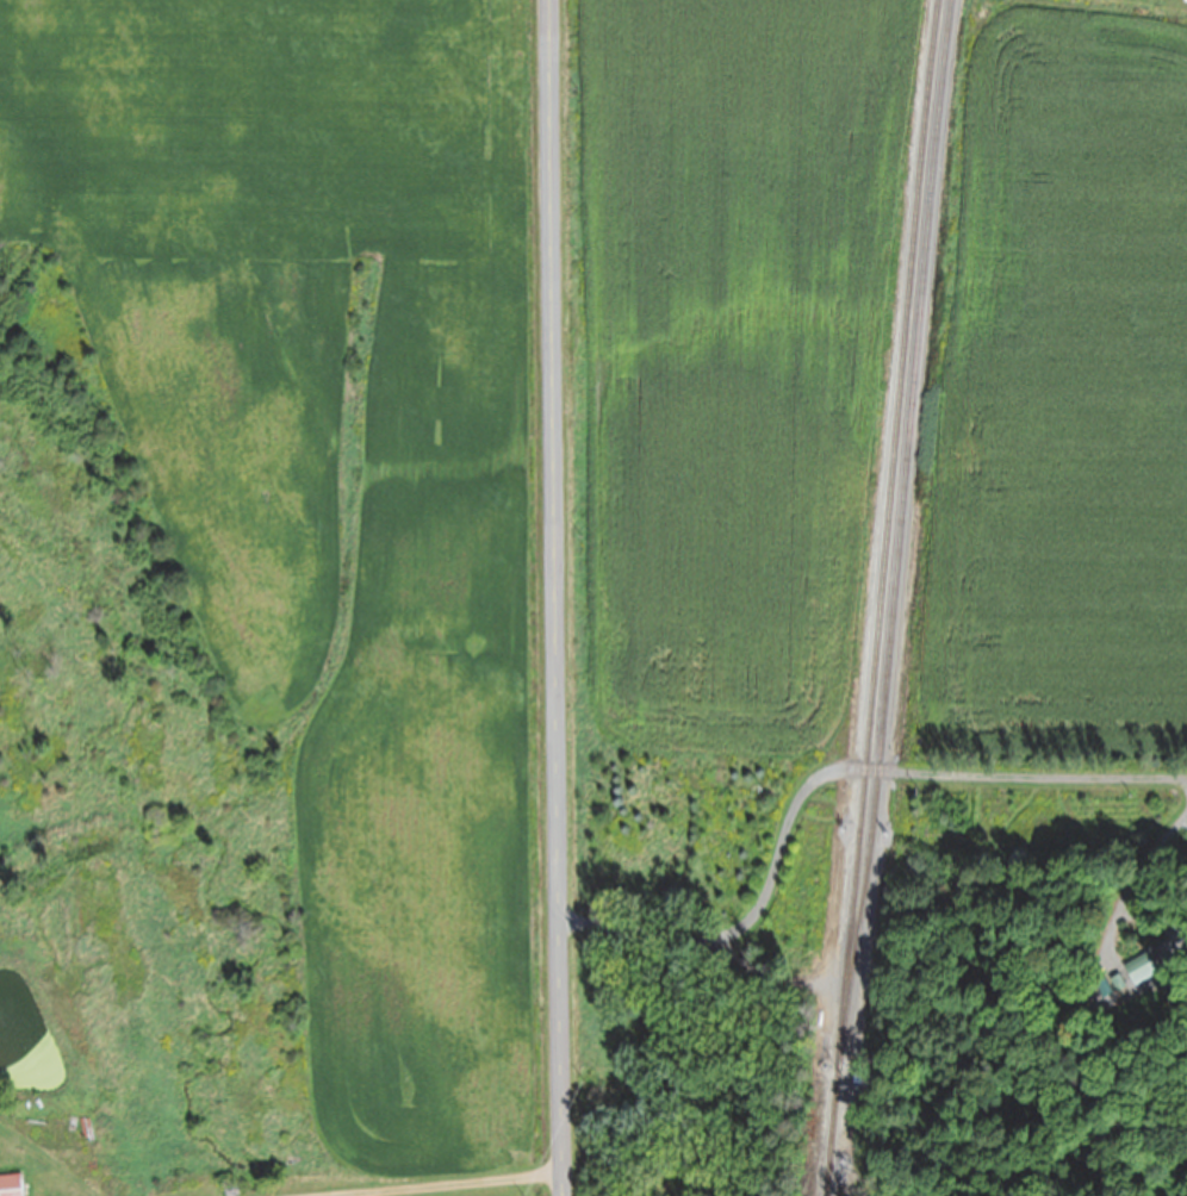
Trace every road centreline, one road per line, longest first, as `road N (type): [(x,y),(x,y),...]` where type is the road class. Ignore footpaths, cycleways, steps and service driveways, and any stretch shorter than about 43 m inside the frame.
road 1 (tertiary): [(563,1195),(548,0)]
road 2 (track): [(1186,779),(846,771),(797,798),(754,914),(732,935),(559,923)]
road 3 (residential): [(563,1175),(232,1195)]

